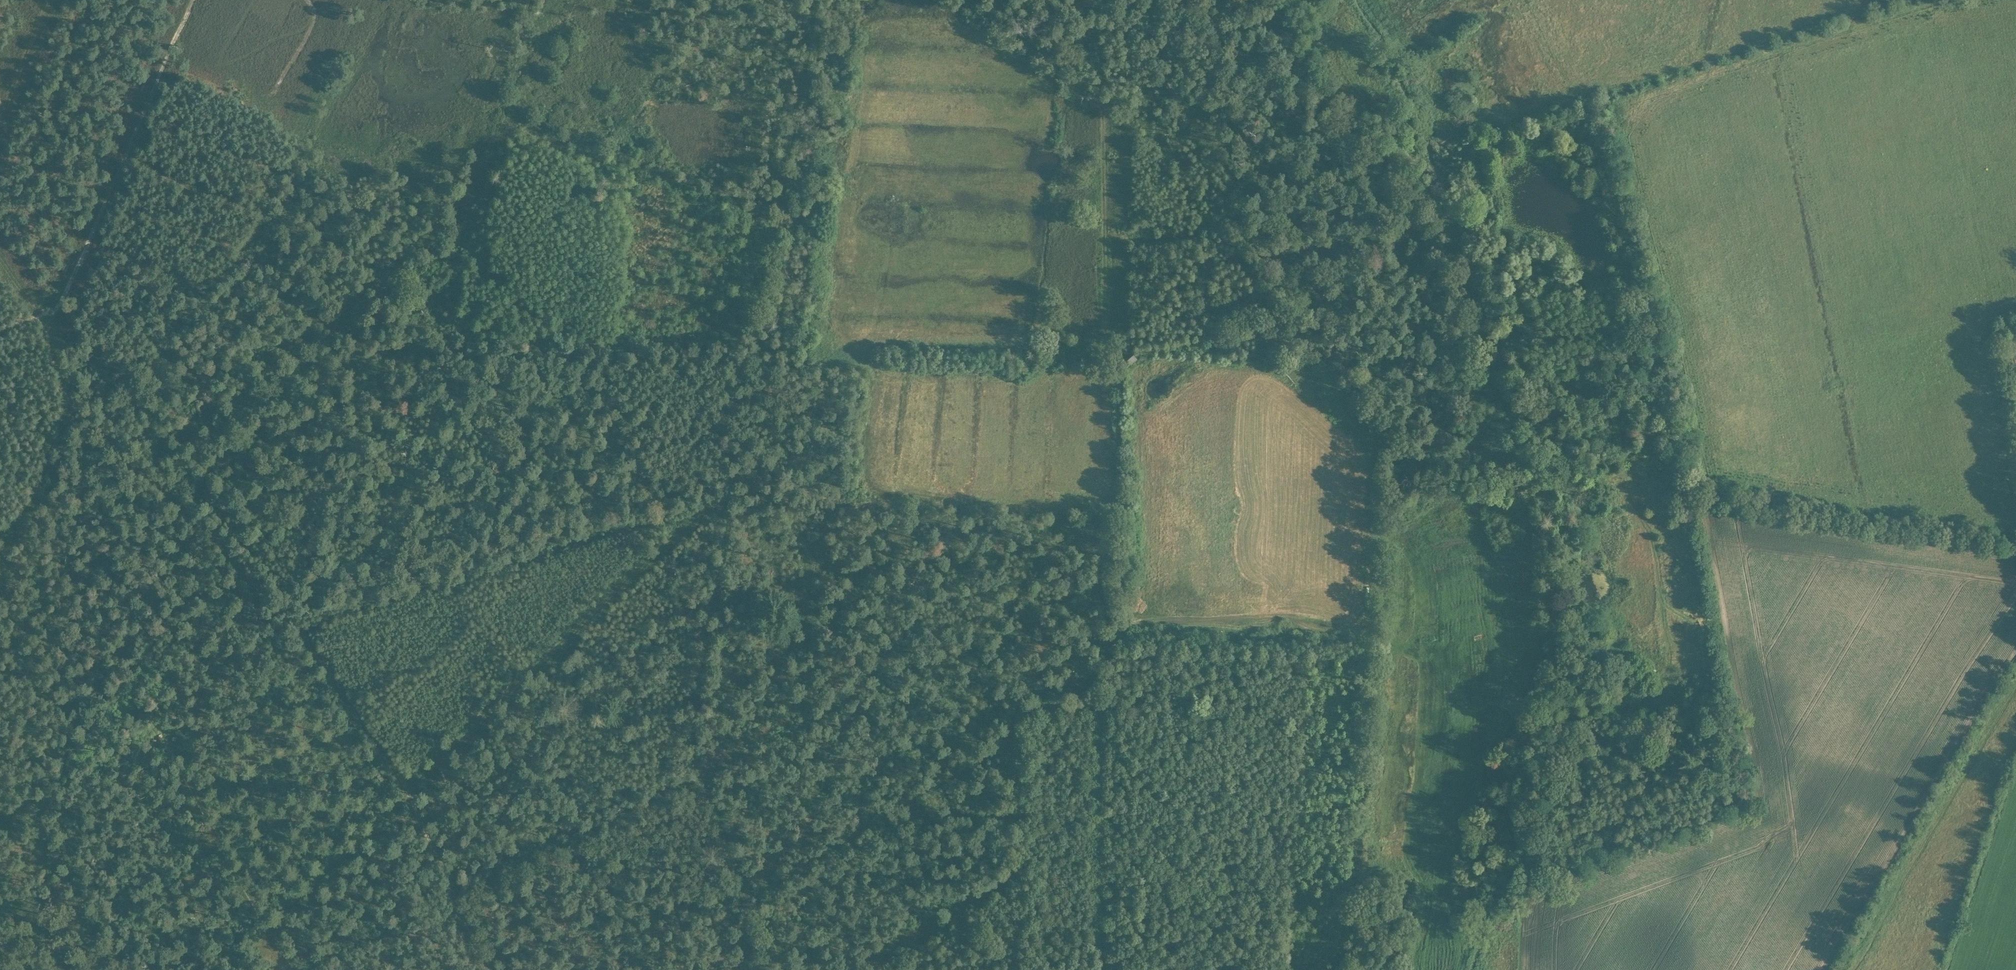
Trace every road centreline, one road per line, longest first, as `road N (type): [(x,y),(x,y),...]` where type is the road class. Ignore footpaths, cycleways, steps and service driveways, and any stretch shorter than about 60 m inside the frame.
road 1 (track): [(1108,0),(1107,338),(1122,369),(1120,621),(1101,707),(1105,969)]
road 2 (track): [(403,789),(728,491),(744,460),(756,323),(811,0)]
road 3 (track): [(615,812),(1119,577)]
road 4 (track): [(882,969),(1007,875),(1016,728),(1028,713),(1101,707)]
road 5 (track): [(332,602),(714,501)]
road 6 (track): [(531,668),(637,969)]
road 7 (track): [(1015,741),(754,899)]
road 8 (track): [(728,491),(680,778)]
road 9 (track): [(705,767),(780,969)]
road 10 (track): [(47,0),(0,118)]

